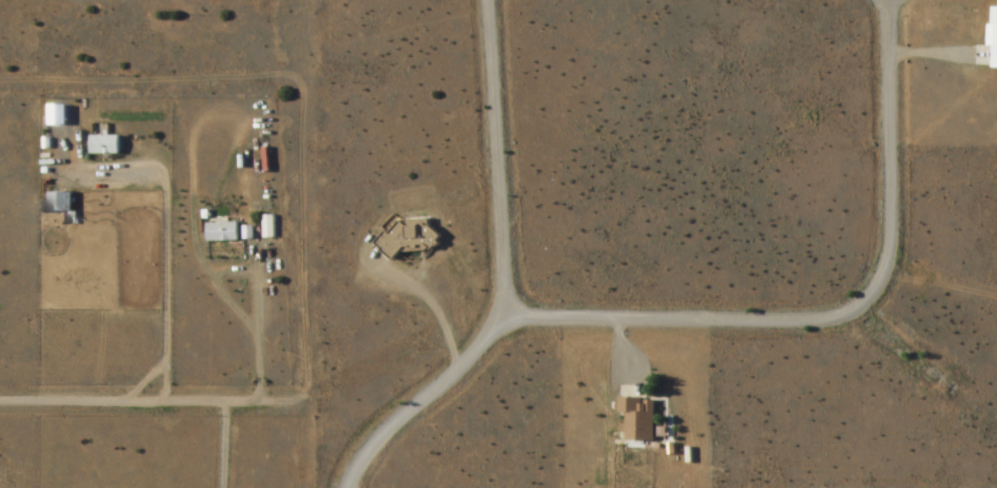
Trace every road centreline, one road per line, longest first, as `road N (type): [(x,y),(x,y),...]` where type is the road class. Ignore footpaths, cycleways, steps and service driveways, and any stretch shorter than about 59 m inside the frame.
road 1 (residential): [(495,324),(843,316),(880,273),(892,243),(889,0)]
road 2 (residential): [(351,487),(384,431),(495,324),(504,269),(489,0)]
road 3 (residential): [(0,404),(299,404)]

